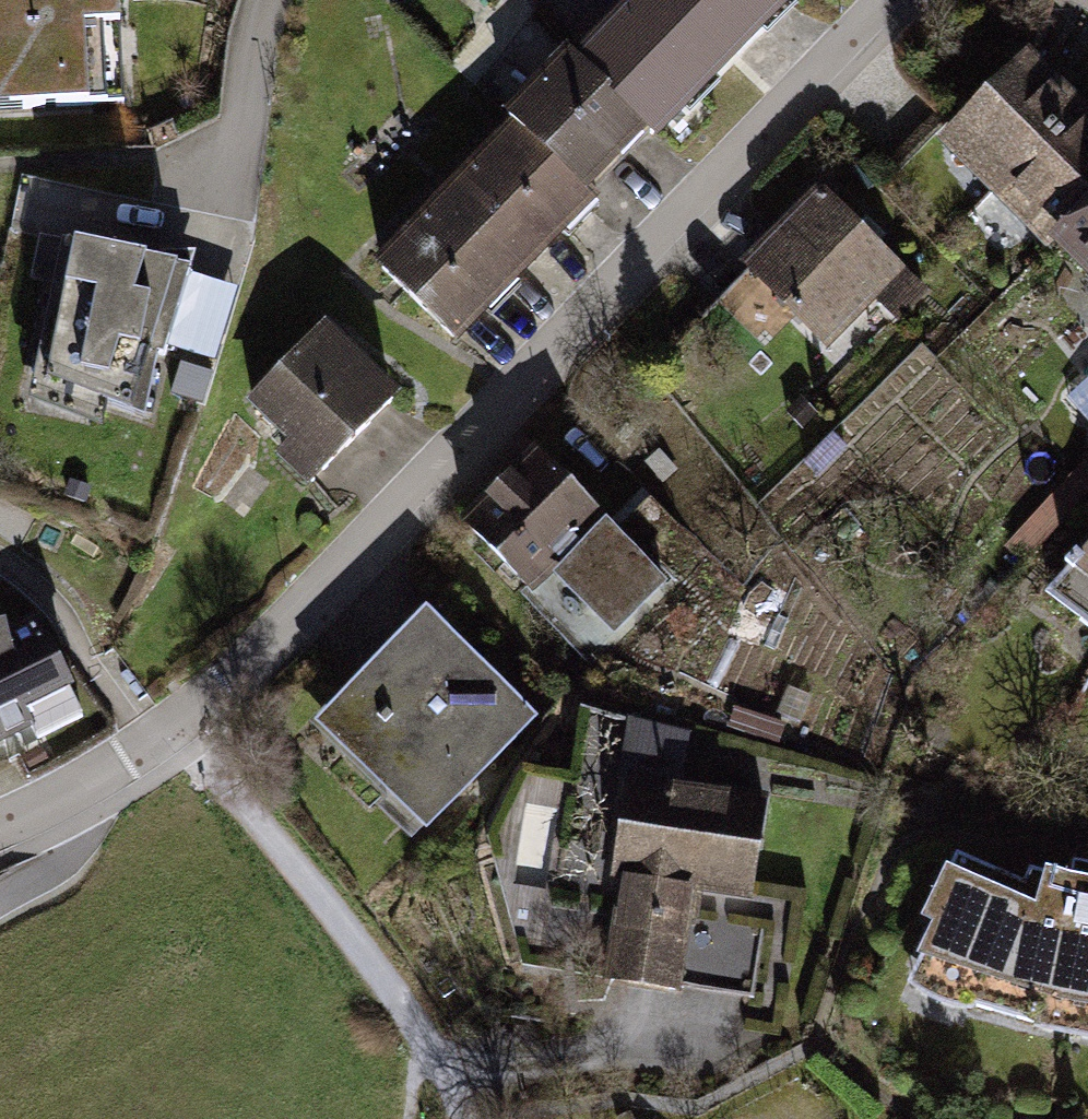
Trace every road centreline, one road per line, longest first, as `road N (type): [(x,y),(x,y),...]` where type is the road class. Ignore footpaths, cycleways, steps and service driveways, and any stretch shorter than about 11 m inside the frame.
road 1 (residential): [(0,821),(91,781),(177,721),(882,0)]
road 2 (track): [(177,721),(452,1078),(461,1118)]
road 3 (residential): [(263,0),(229,170)]

